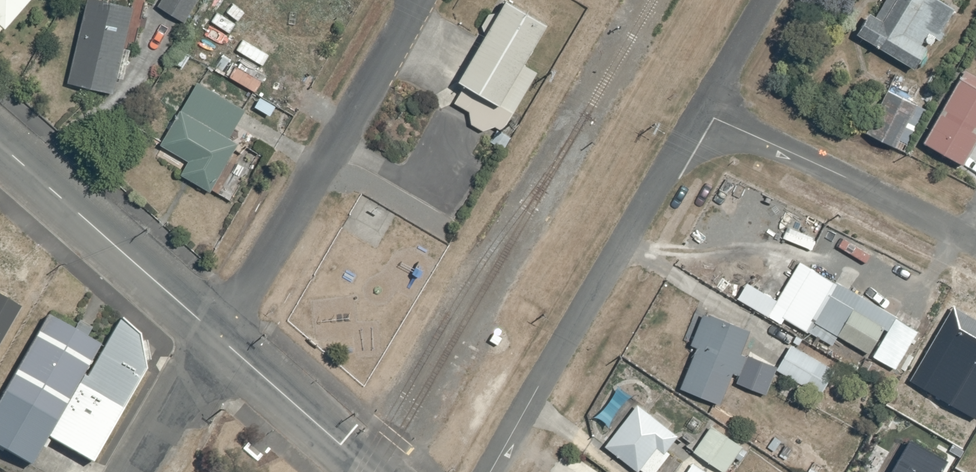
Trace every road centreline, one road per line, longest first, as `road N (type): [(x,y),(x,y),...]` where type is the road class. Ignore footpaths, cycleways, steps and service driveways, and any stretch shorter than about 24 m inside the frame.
road 1 (residential): [(705,107),(496,471)]
road 2 (residential): [(422,0),(220,338)]
road 3 (residential): [(705,107),(975,243)]
road 4 (tertiary): [(220,338),(0,145)]
road 5 (tertiary): [(376,471),(220,338)]
road 6 (residential): [(142,471),(220,338)]
road 7 (residential): [(768,0),(705,107)]

